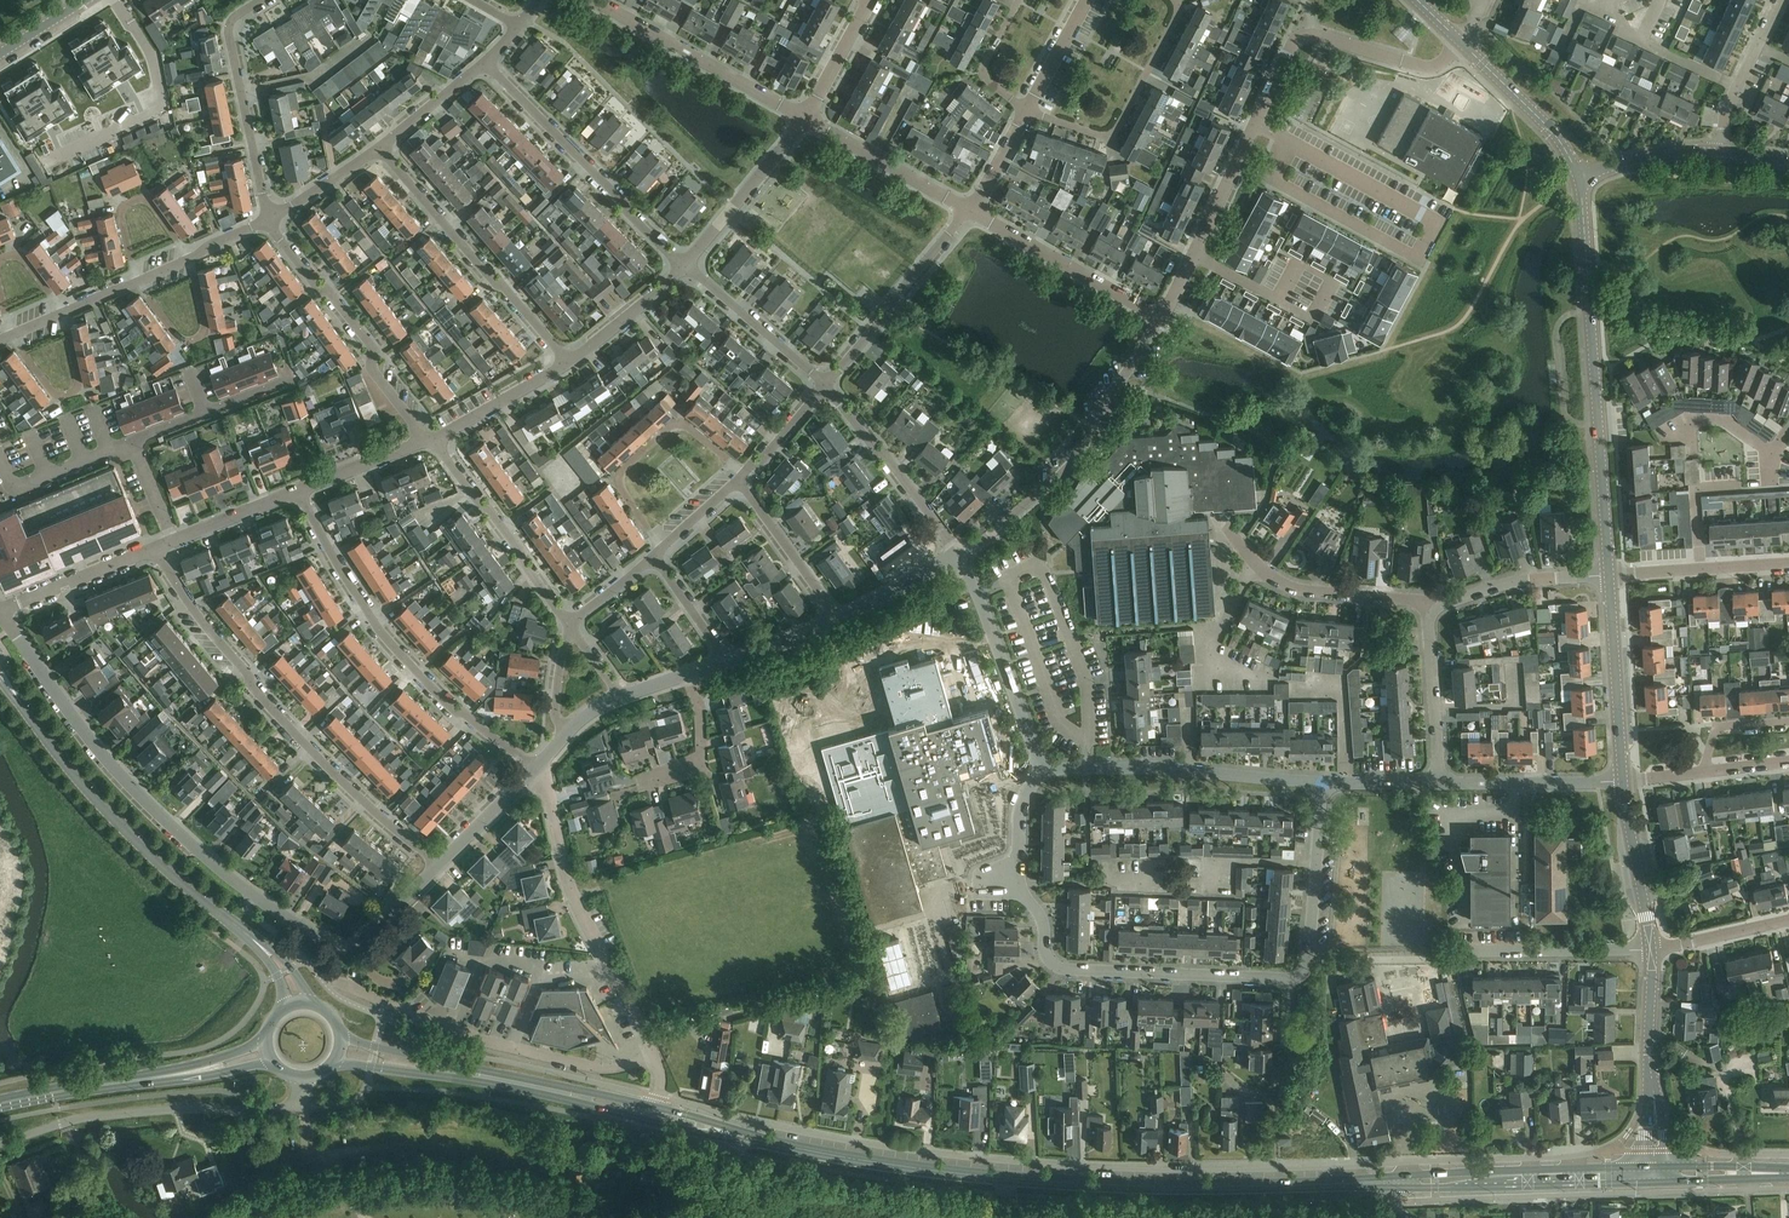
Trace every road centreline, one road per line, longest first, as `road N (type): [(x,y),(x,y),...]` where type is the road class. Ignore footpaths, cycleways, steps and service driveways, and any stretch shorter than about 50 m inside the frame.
road 1 (primary): [(1653,1175),(1081,1183),(821,1154),(654,1115)]
road 2 (residential): [(1160,315),(1295,42),(1319,36),(1425,66),(1461,45)]
road 3 (tertiary): [(296,1004),(270,957),(147,848),(0,672)]
road 4 (residential): [(440,866),(254,689),(154,549)]
road 5 (tertiary): [(1608,573),(1579,177)]
road 6 (residential): [(249,891),(107,760),(0,614)]
road 7 (residential): [(298,491),(386,644),(450,706),(536,767)]
road 8 (residential): [(326,986),(341,982),(476,1039),(595,1068),(656,1058)]
road 9 (unclassified): [(0,1143),(84,1118),(305,1108),(305,1078)]
road 10 (residential): [(1019,884),(1043,927),(1044,952),(1064,969),(1290,978)]
road 11 (residential): [(956,555),(1025,506),(1071,456),(1160,315)]
road 12 (residential): [(656,1058),(575,898),(552,797),(536,767)]
road 13 (residential): [(379,146),(568,363)]
road 14 (residential): [(685,265),(484,61)]
road 15 (residential): [(1038,769),(1142,767),(1323,782)]
road 16 (residential): [(424,442),(370,369),(372,350),(269,219)]
road 17 (residential): [(662,548),(616,485),(618,475),(676,424),(744,474)]
road 18 (residential): [(592,0),(805,121)]
road 19 (residential): [(1028,110),(1101,136),(1115,132),(1176,17),(1175,0)]
road 20 (residential): [(269,219),(228,36),(233,19),(261,0)]
road 21 (residential): [(249,891),(344,948),(361,943),(440,866)]
road 22 (residential): [(1437,607),(1297,589),(1265,573),(1226,526)]
road 23 (residential): [(571,627),(432,438)]
road 24 (residential): [(956,555),(977,592),(1038,769)]
road 25 (residential): [(826,389),(971,212)]
road 26 (tertiary): [(1653,1175),(1650,948)]
road 27 (primary): [(52,1093),(187,1080),(272,1062)]
road 28 (primary): [(265,1043),(52,1093)]
road 29 (residential): [(971,212),(1160,315)]
road 30 (residential): [(956,555),(826,389)]
road 31 (tertiary): [(1623,781),(1608,573)]
road 32 (residential): [(1290,978),(1309,960),(1323,782)]
road 33 (residential): [(805,121),(971,212)]
road 34 (residential): [(826,389),(685,265)]
road 35 (residential): [(685,265),(805,121)]
road 36 (residential): [(1464,954),(1650,948)]
road 37 (residential): [(1441,784),(1623,781)]
road 38 (residential): [(1608,573),(1788,562)]
road 39 (residential): [(1441,784),(1430,627),(1437,607)]
road 40 (tertiary): [(1579,177),(1550,135),(1461,45)]
road 41 (residential): [(1437,607),(1516,581),(1608,573)]
road 42 (residential): [(64,312),(79,379),(69,394),(51,390),(12,335)]
road 43 (residential): [(138,282),(121,218),(131,201),(150,205),(190,258)]
road 44 (residential): [(840,619),(737,482)]
road 45 (residential): [(190,258),(204,324),(195,339),(177,335),(138,282)]
road 46 (tertiary): [(1650,948),(1623,781)]
road 47 (primary): [(654,1115),(491,1077)]
road 48 (residential): [(0,610),(154,549)]
road 49 (residential): [(639,785),(700,767),(699,710),(687,673)]
road 50 (primary): [(333,1062),(491,1077)]
road 51 (residential): [(281,384),(133,441)]
road 52 (primary): [(491,1077),(340,1037)]
road 53 (residential): [(432,438),(568,363)]
road 54 (residential): [(133,441),(18,486),(0,463)]
road 55 (residential): [(568,363),(685,265)]
road 56 (tertiary): [(1724,152),(1677,151),(1579,177)]
road 57 (residential): [(1650,948),(1788,923)]
road 58 (residential): [(440,866),(536,767)]
road 59 (residential): [(805,121),(870,0)]
road 60 (residential): [(1019,0),(984,68),(1028,110)]
road 61 (residential): [(298,491),(424,442)]
road 62 (residential): [(379,146),(484,61)]
road 63 (primary): [(1788,1173),(1653,1175)]
road 64 (residential): [(173,542),(298,491)]
road 65 (residential): [(840,619),(956,555)]
road 66 (residential): [(269,219),(379,146)]
road 67 (residential): [(724,660),(651,558)]
road 68 (residential): [(1028,110),(1087,0)]
road 69 (residential): [(724,660),(840,619)]
road 70 (residential): [(1703,773),(1720,724),(1788,720)]

